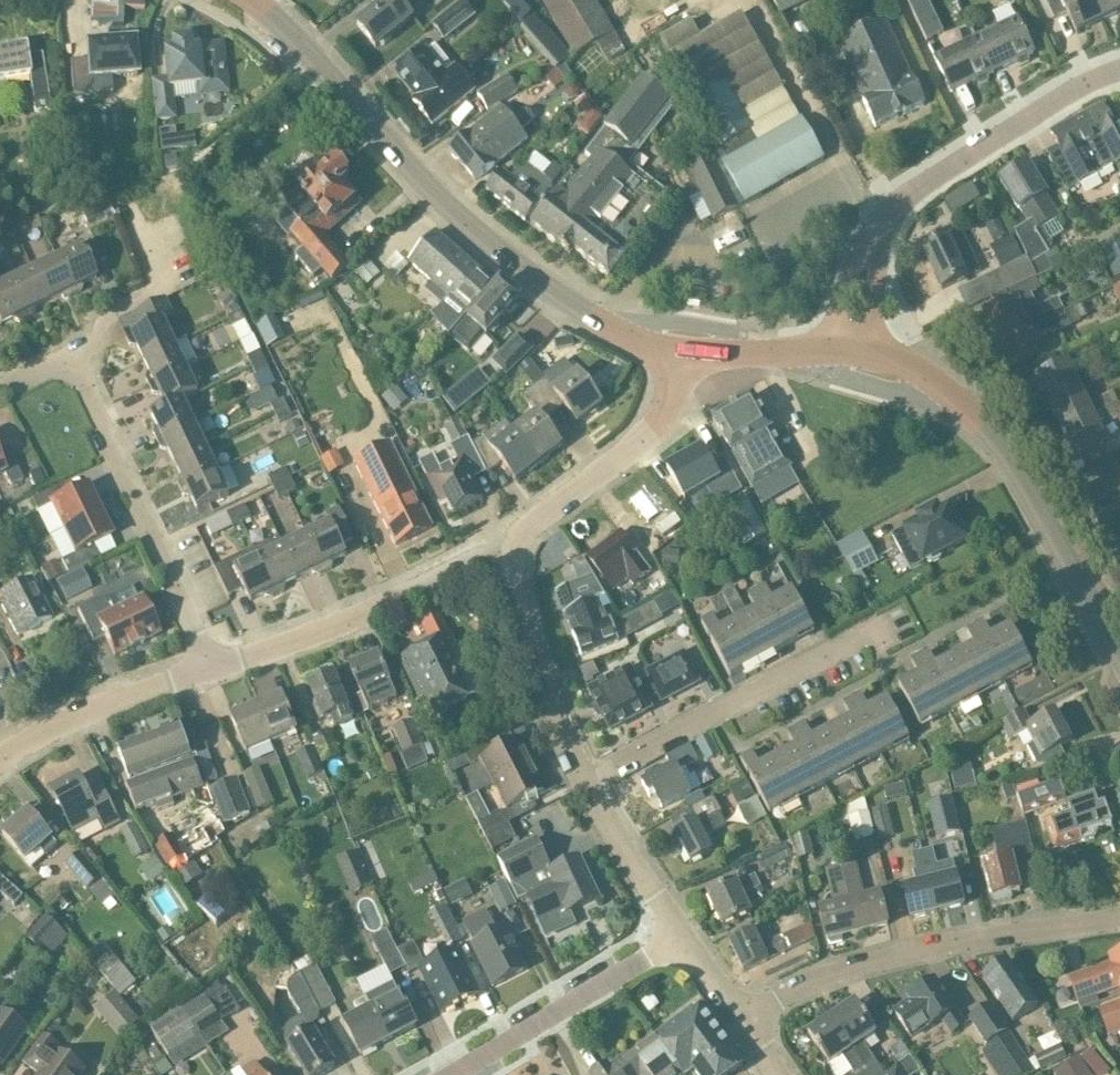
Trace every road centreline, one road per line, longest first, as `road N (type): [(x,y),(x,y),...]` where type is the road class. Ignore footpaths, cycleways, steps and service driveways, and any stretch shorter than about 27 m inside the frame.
road 1 (secondary): [(256,0),(392,147),(536,284),(676,353)]
road 2 (secondary): [(845,348),(901,362),(943,385),(1005,449),(1119,648)]
road 3 (residential): [(212,663),(74,354),(0,389)]
road 4 (residential): [(845,348),(875,241),(905,198),(948,163),(1119,72)]
road 5 (residential): [(1119,921),(950,945),(826,975),(745,1020)]
road 6 (residential): [(584,784),(875,630)]
road 7 (residential): [(212,663),(287,645),(462,565),(507,554)]
road 8 (residential): [(429,1074),(681,933)]
road 9 (residential): [(507,554),(532,522),(635,449),(668,399),(676,353)]
road 10 (residential): [(584,784),(528,651),(507,554)]
road 11 (residential): [(0,754),(212,663)]
road 12 (residential): [(681,933),(584,784)]
road 13 (secondary): [(676,353),(845,348)]

